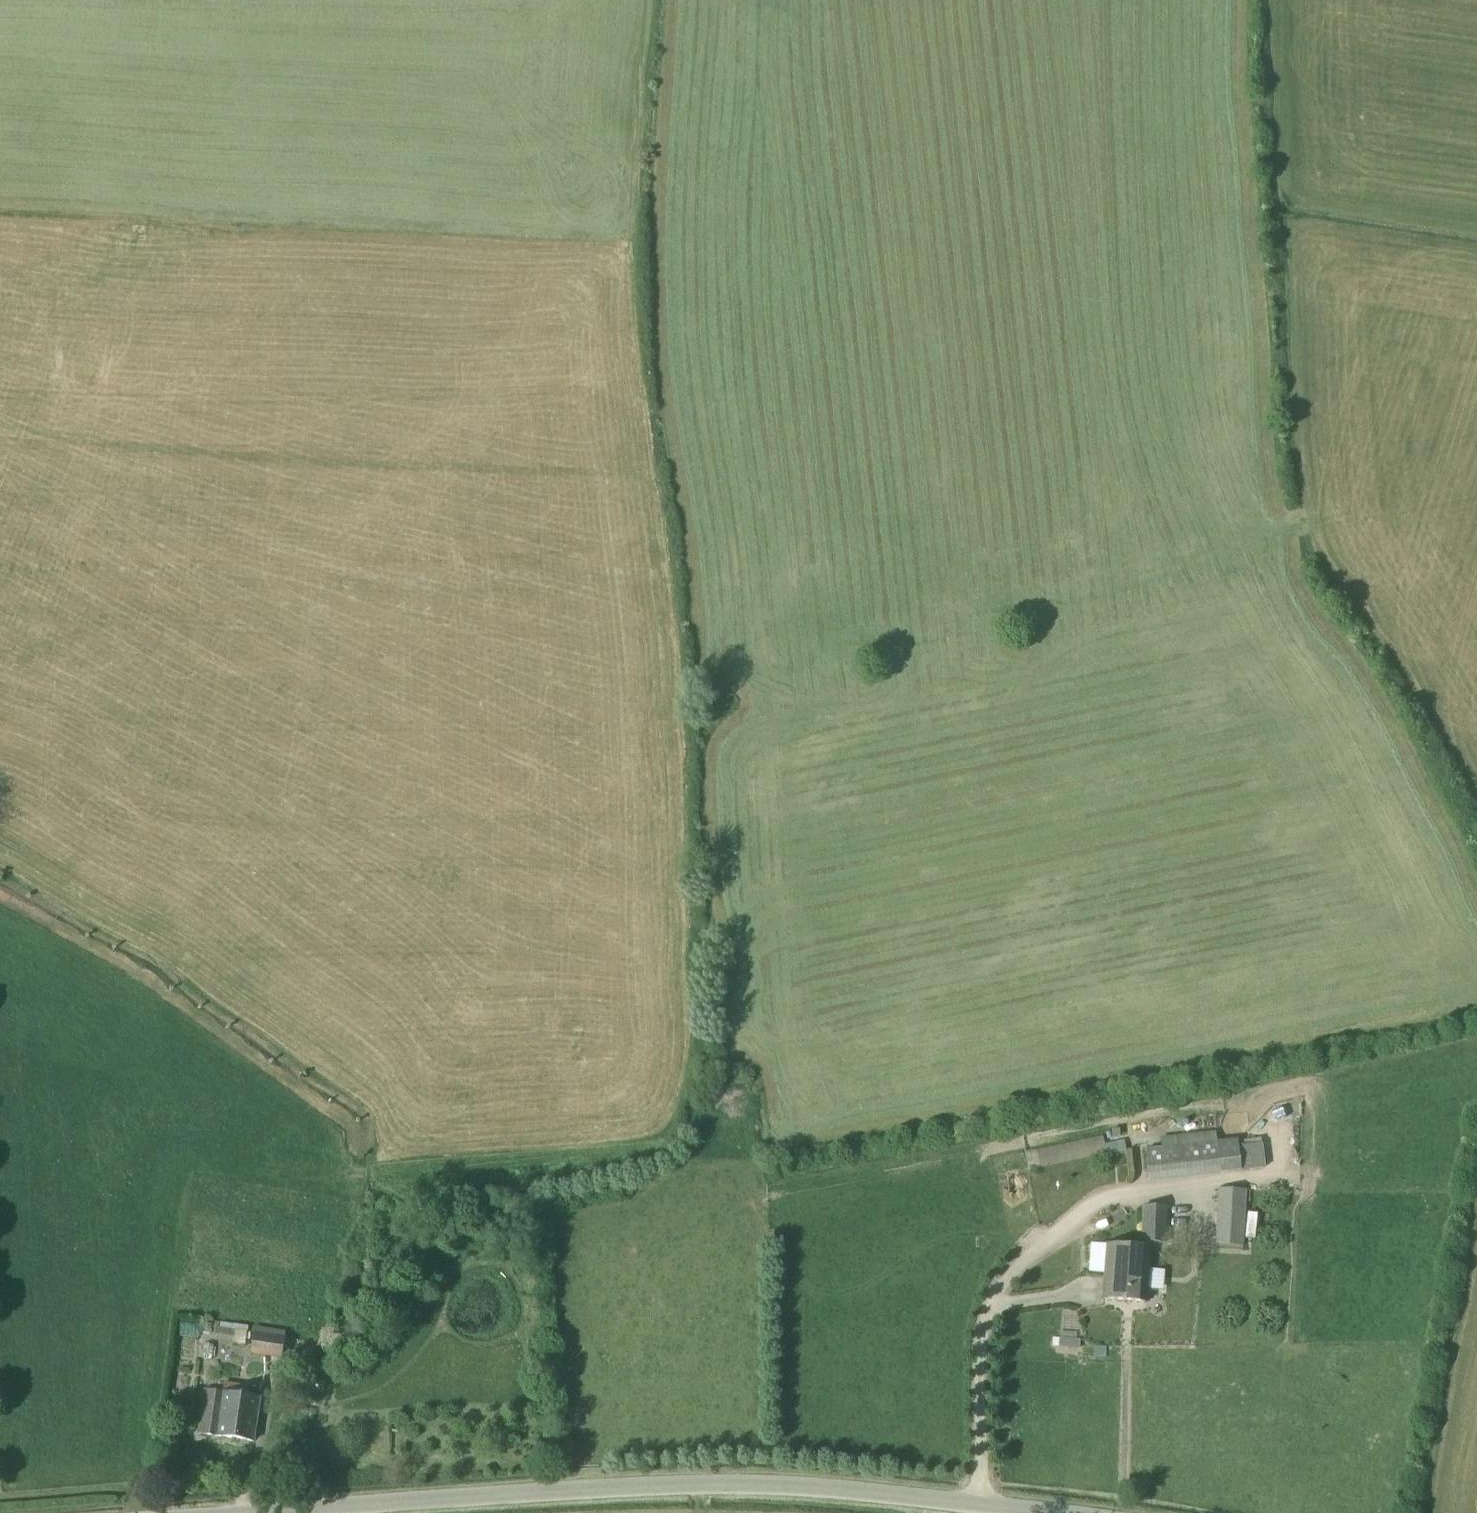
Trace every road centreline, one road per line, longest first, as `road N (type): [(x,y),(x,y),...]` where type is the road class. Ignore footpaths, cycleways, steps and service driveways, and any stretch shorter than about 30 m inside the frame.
road 1 (unclassified): [(268,1512),(658,1484),(1063,1512)]

